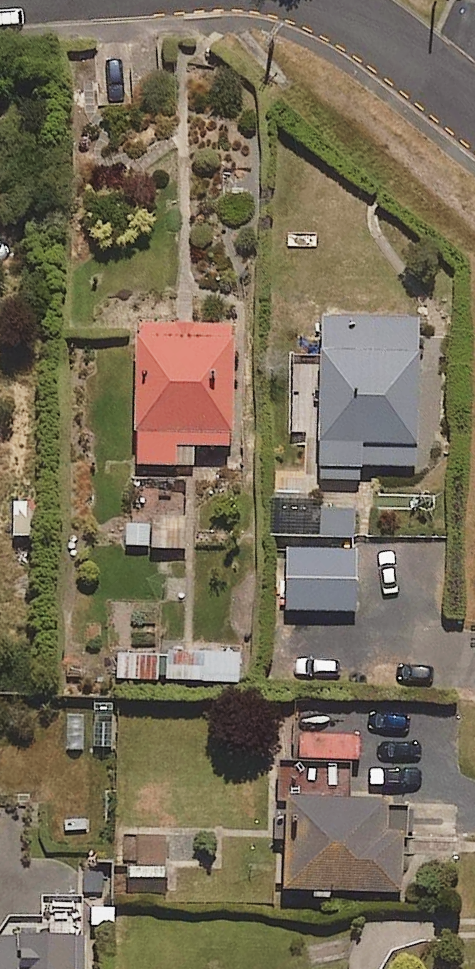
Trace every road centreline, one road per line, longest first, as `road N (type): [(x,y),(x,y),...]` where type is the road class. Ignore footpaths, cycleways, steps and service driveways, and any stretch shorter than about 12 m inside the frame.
road 1 (residential): [(474,118),(331,0)]

